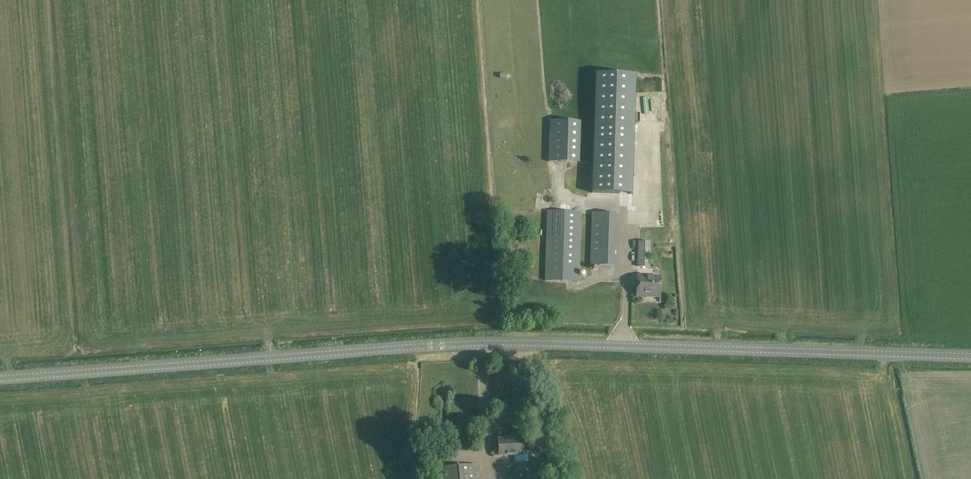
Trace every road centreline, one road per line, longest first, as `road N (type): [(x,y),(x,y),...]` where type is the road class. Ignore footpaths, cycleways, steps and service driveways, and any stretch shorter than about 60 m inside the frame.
road 1 (tertiary): [(0,377),(546,343),(970,358)]

